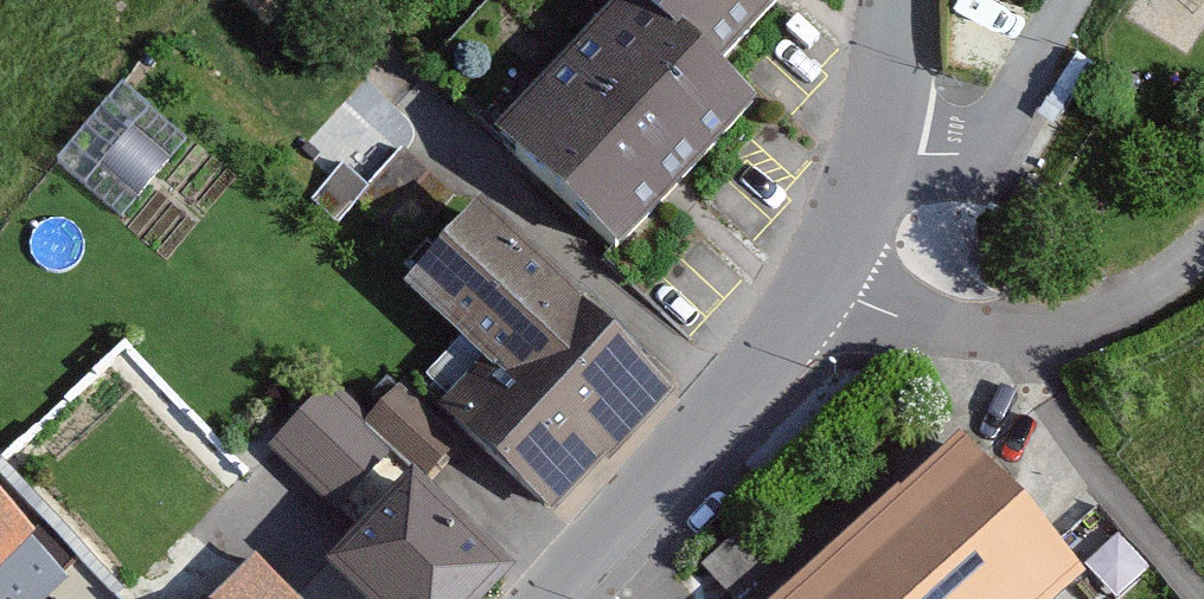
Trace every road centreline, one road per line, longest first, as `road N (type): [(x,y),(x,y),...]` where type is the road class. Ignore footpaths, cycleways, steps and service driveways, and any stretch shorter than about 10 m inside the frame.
road 1 (tertiary): [(574,598),(833,292)]
road 2 (unclassified): [(833,292),(1019,319),(1170,267),(1203,233)]
road 3 (tertiary): [(833,292),(889,119),(894,0)]
road 4 (track): [(889,119),(949,133),(1002,129),(1037,85),(1083,0)]

